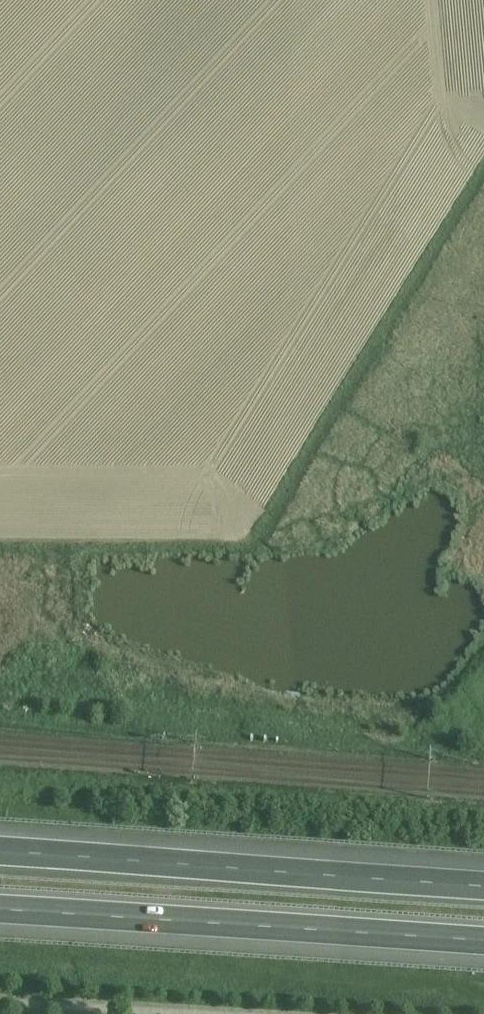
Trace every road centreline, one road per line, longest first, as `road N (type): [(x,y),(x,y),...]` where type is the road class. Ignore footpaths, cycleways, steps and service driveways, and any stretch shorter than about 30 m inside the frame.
road 1 (motorway): [(483,885),(0,852)]
road 2 (motorway): [(0,910),(483,942)]

